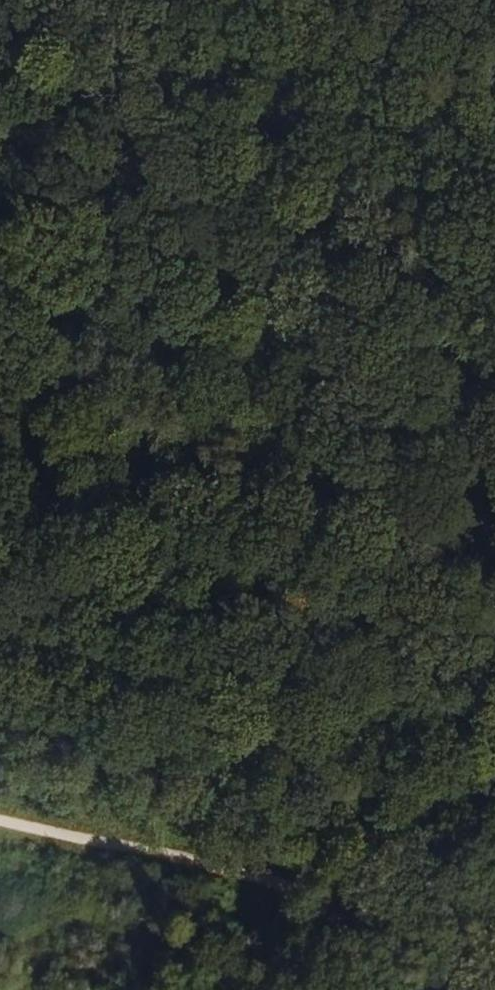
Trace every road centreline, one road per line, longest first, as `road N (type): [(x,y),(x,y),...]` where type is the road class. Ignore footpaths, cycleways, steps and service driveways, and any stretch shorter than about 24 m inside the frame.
road 1 (track): [(329,875),(342,836),(280,722),(305,604),(306,510),(335,400),(328,317),(349,192),(328,140)]
road 2 (track): [(0,32),(219,79),(328,140)]
road 3 (track): [(0,821),(306,889)]
road 4 (track): [(476,799),(306,889)]
road 5 (track): [(494,217),(328,140)]

